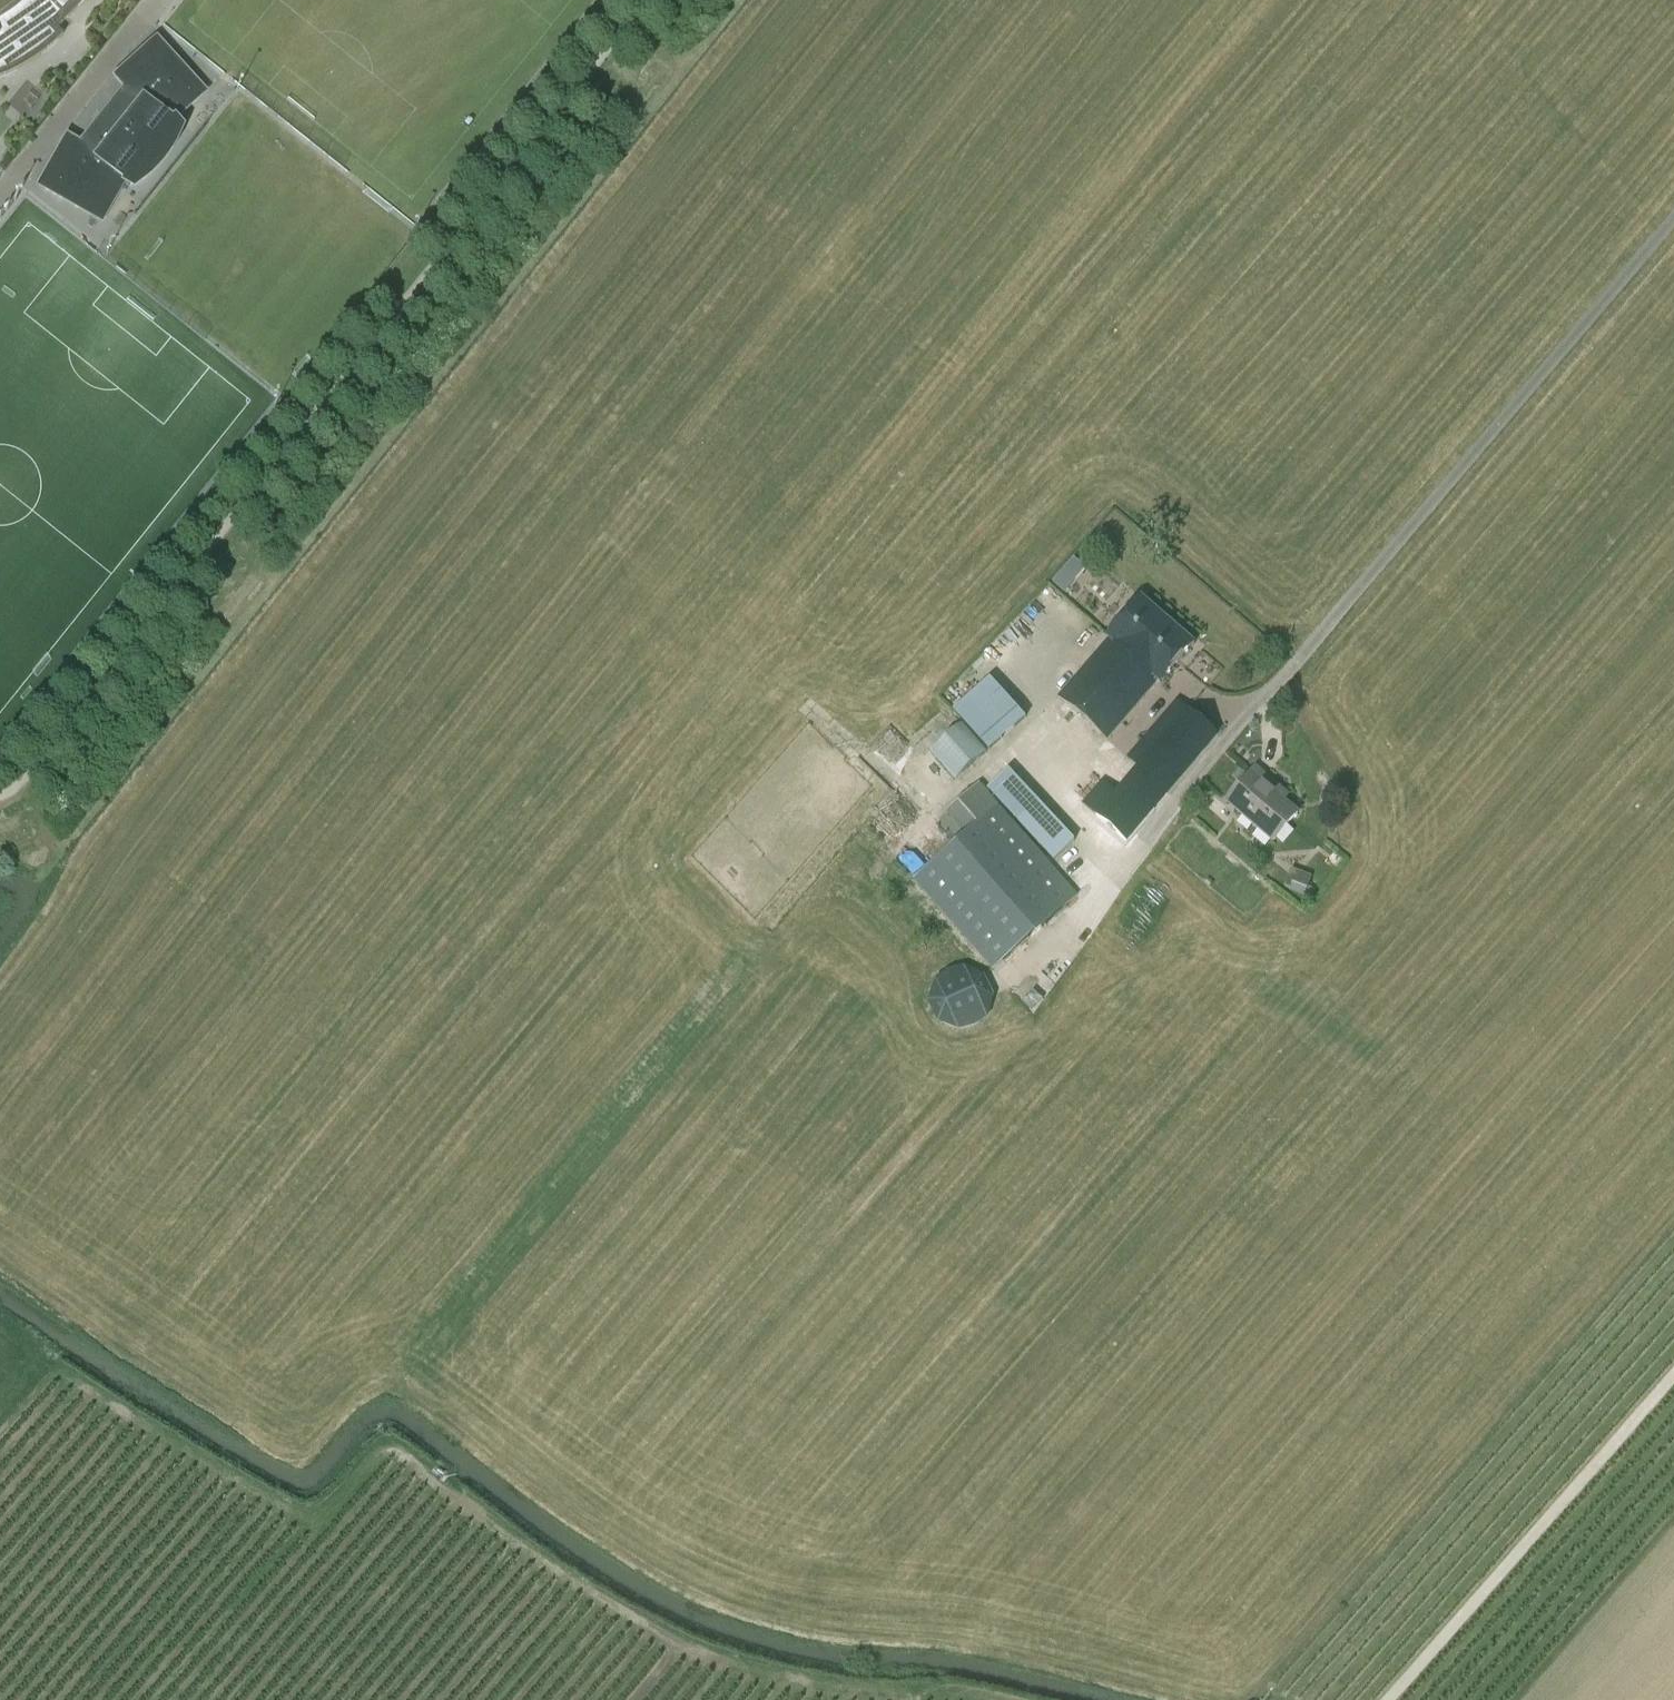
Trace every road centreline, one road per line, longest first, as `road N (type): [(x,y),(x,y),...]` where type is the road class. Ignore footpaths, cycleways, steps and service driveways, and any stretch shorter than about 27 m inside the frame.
road 1 (track): [(1388,1699),(1673,1376)]

